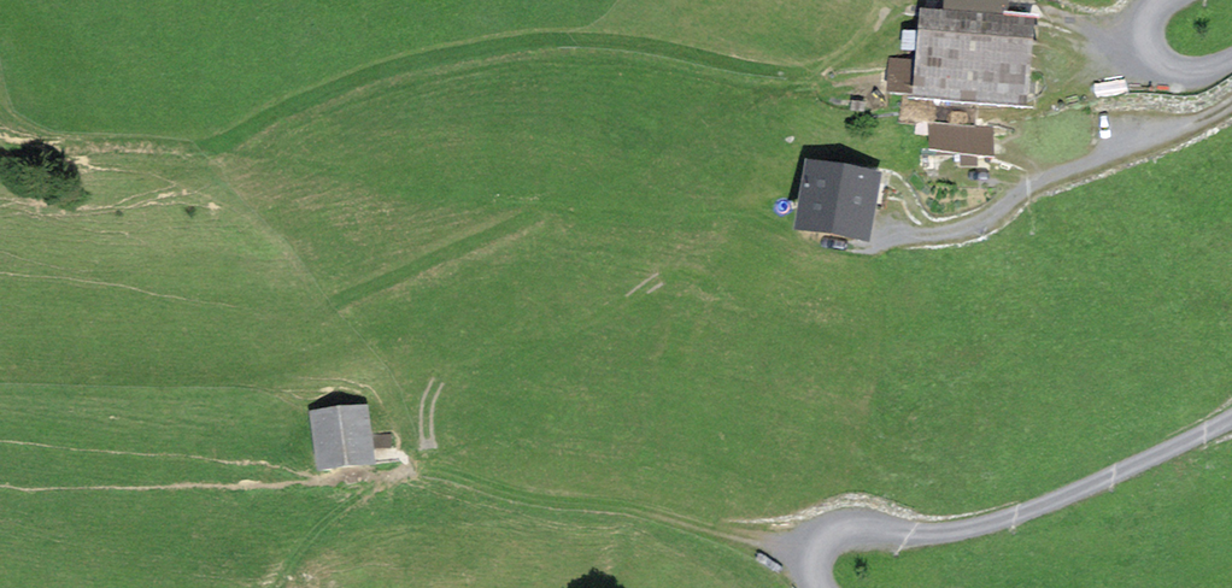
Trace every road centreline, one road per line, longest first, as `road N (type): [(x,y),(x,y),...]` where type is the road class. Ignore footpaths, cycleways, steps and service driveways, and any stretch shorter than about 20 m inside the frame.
road 1 (track): [(899,0),(852,49),(823,69),(794,74),(627,41),(567,38),(386,70),(285,107),(216,144),(0,150)]
road 2 (track): [(819,559),(634,507),(534,496),(408,464),(335,512),(276,587)]
road 3 (unclassified): [(1231,418),(1095,484),(988,523),(929,533),(851,530),(819,559),(819,587)]
road 4 (unclassified): [(1164,0),(1148,30),(1155,53),(1195,71),(1231,58)]

